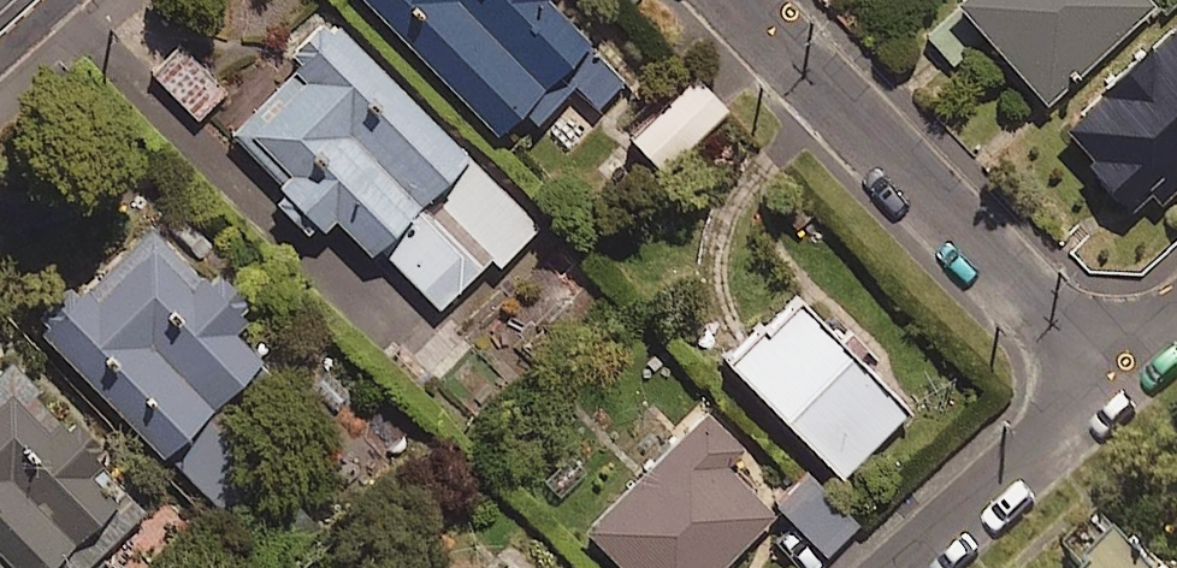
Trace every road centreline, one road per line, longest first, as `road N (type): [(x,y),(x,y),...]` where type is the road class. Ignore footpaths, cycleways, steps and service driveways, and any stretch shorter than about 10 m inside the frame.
road 1 (residential): [(737,0),(1115,377)]
road 2 (residential): [(900,567),(1115,377)]

